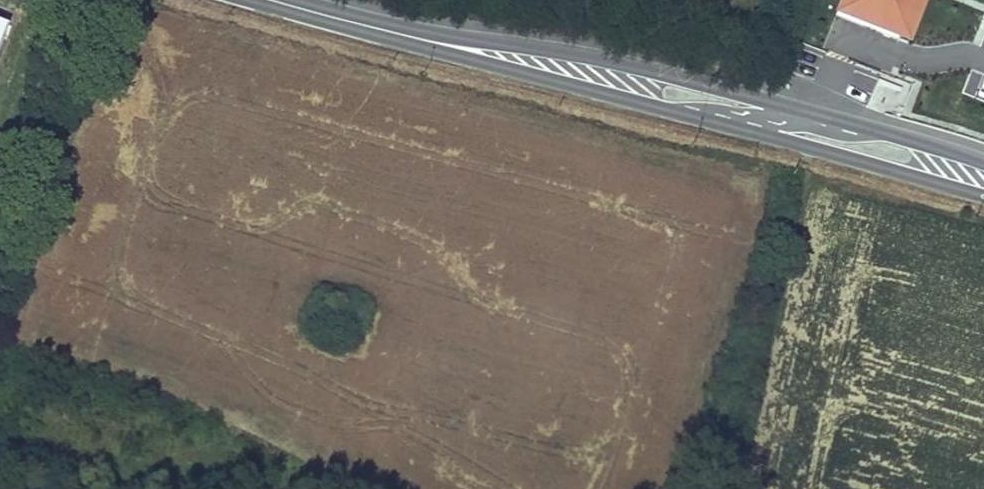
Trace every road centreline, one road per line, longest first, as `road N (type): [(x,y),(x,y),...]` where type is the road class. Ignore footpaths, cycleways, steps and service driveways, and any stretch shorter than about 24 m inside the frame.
road 1 (tertiary): [(277,0),(983,189)]

